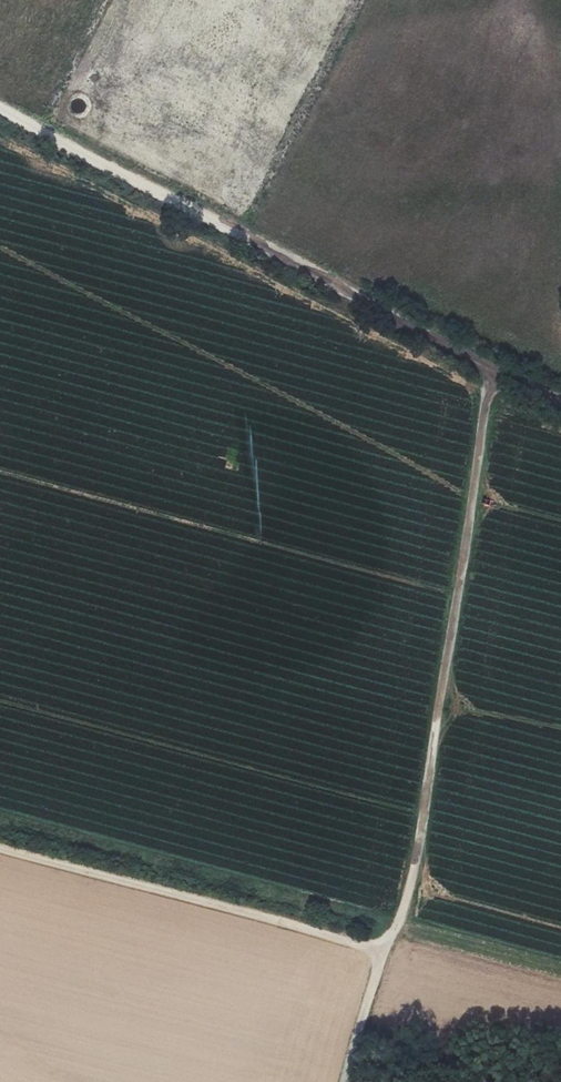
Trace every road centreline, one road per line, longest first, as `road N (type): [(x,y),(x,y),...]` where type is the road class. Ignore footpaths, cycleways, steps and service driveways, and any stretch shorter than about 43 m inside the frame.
road 1 (unclassified): [(501,376),(0,108)]
road 2 (track): [(395,928),(415,856),(488,396),(501,376)]
road 3 (track): [(382,952),(0,848)]
road 4 (track): [(346,1081),(395,928)]

